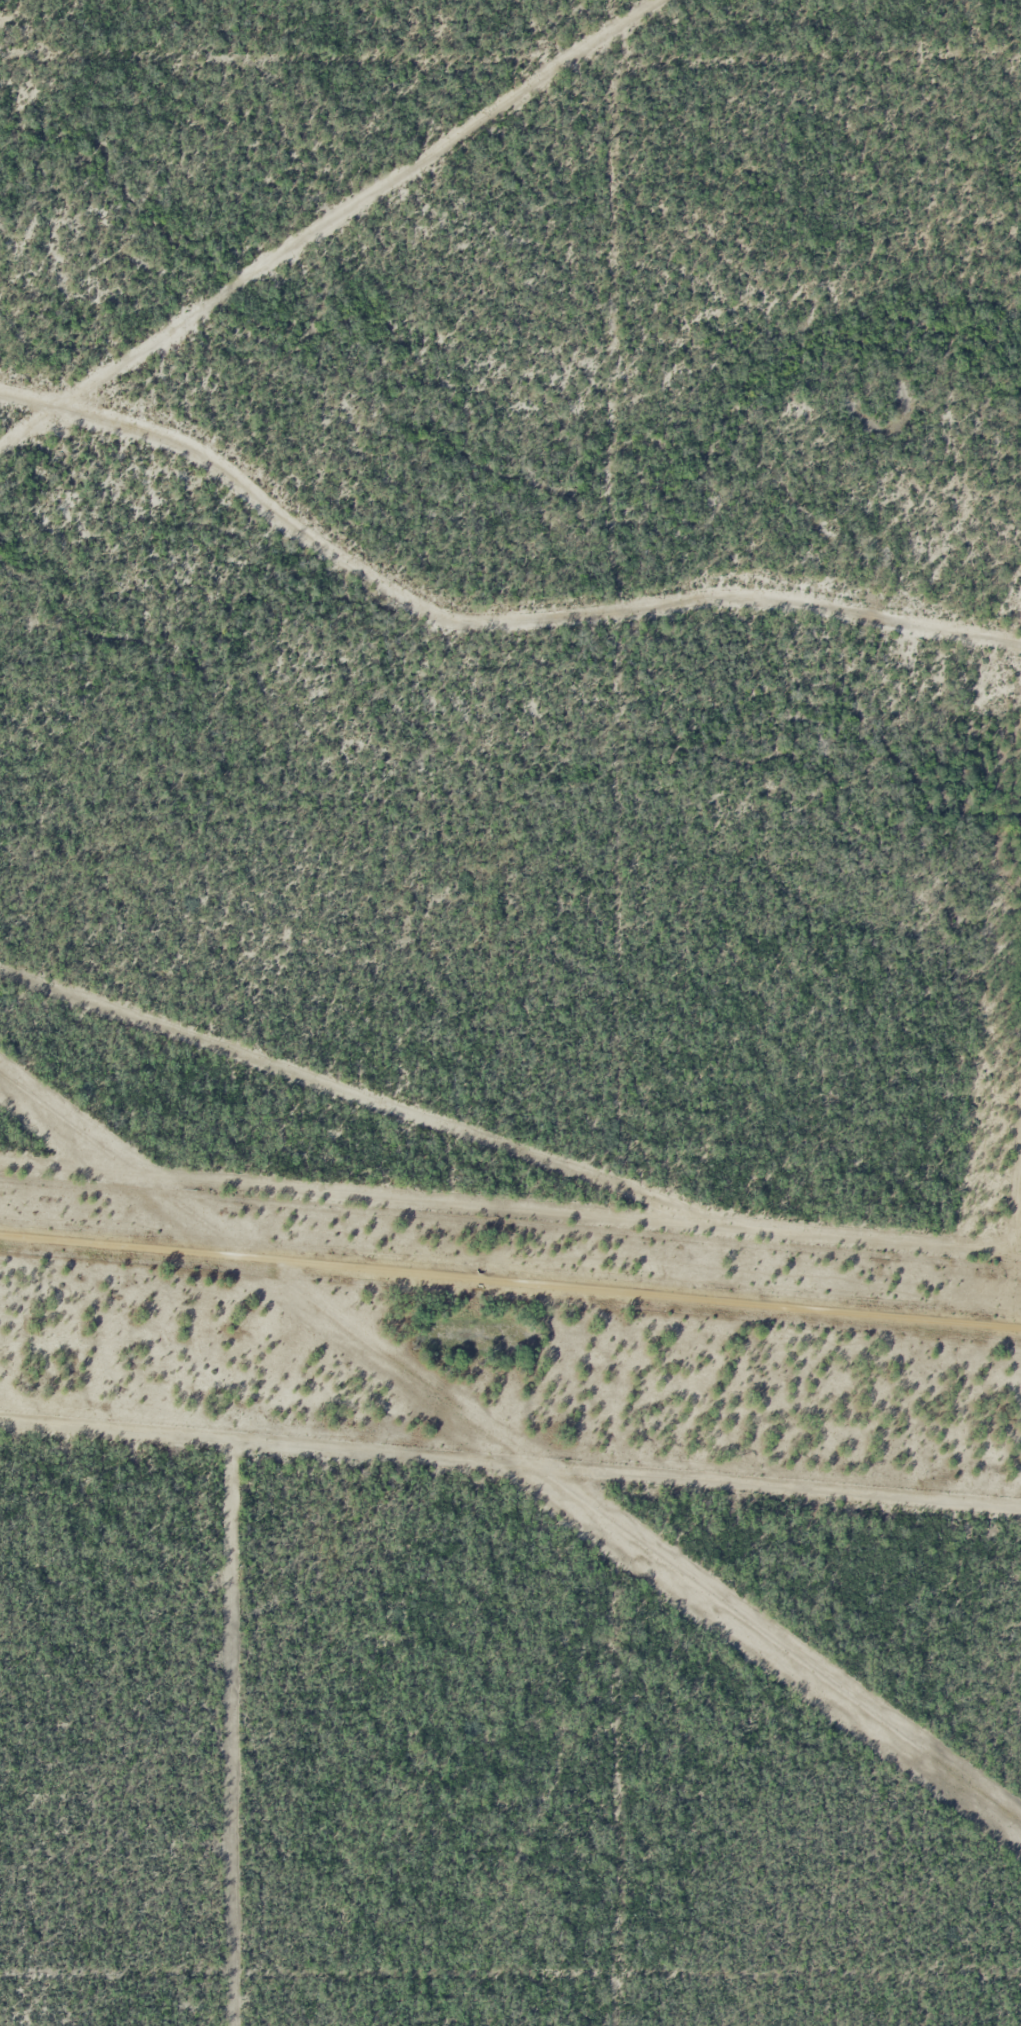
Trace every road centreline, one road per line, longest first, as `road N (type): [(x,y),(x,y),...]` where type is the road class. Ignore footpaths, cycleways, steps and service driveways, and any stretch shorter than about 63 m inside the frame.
road 1 (track): [(1020,1329),(0,1231)]

